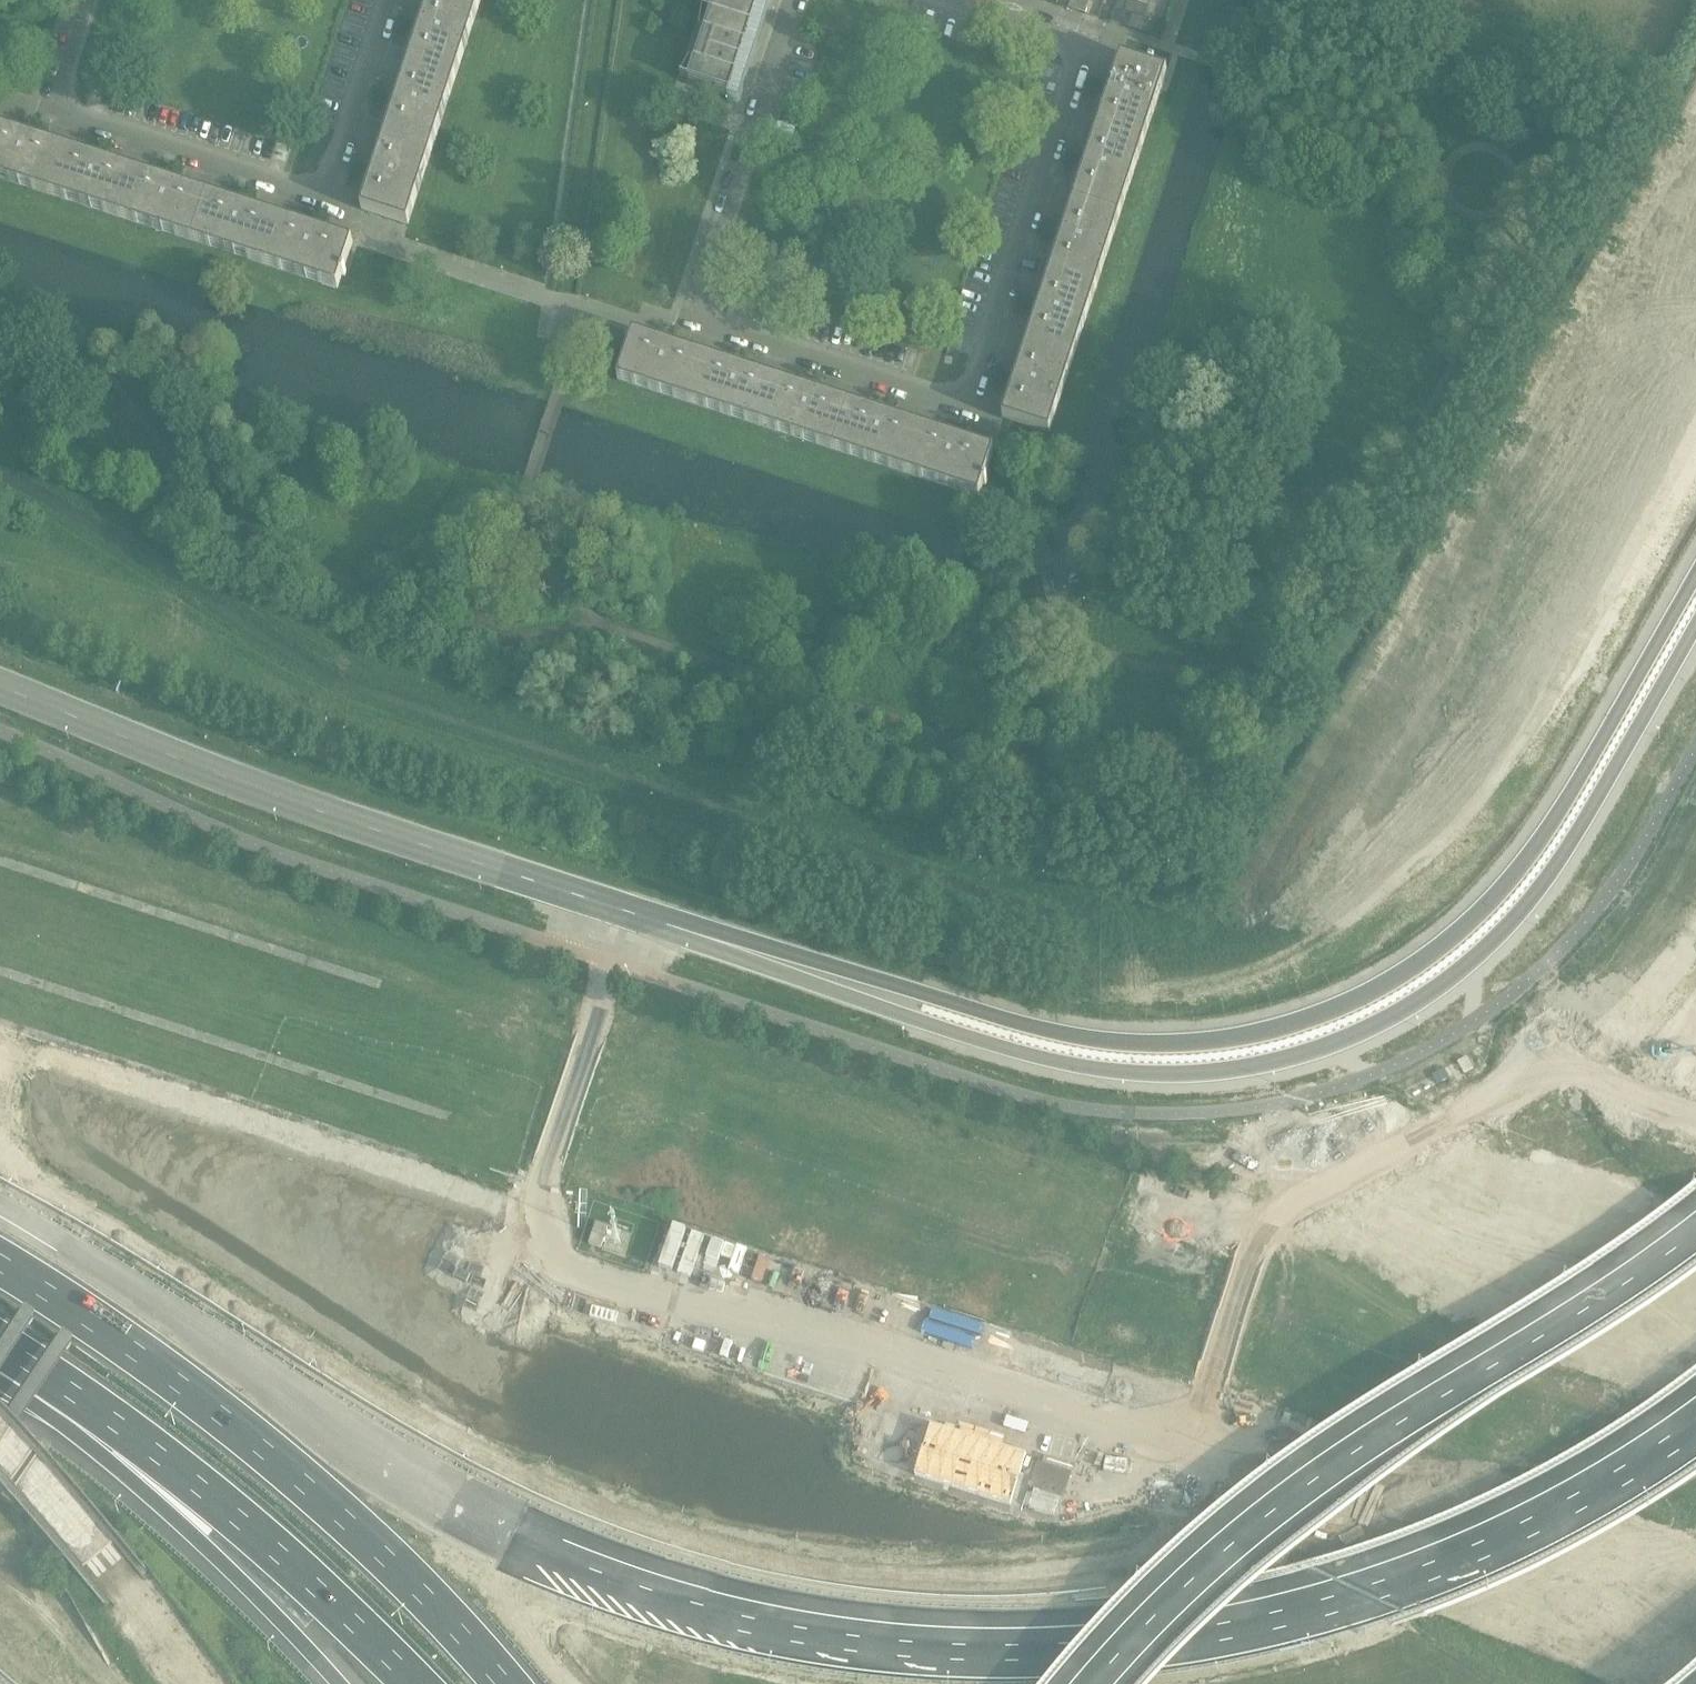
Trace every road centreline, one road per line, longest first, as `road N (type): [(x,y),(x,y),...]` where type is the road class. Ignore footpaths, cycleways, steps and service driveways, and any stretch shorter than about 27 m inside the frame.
road 1 (motorway): [(1695,1425),(1535,1528),(1363,1595),(1228,1632),(1145,1645),(1007,1653),(917,1647),(740,1620),(577,1564),(320,1439),(24,1278)]
road 2 (residential): [(949,0),(1086,46),(968,407),(692,316),(795,0)]
road 3 (secondary): [(1695,577),(1527,860),(1437,950),(1334,1008),(1252,1033),(1111,1040),(810,971)]
road 4 (secondary): [(810,971),(887,1009),(1068,1064),(1178,1073),(1309,1052),(1420,999),(1513,920),(1576,835),(1695,628)]
road 5 (secondary): [(0,688),(171,756),(810,971)]
road 6 (motorway): [(1695,1231),(1324,1478),(1194,1588),(1103,1683)]
road 7 (motorway): [(508,1683),(337,1508),(178,1382),(24,1278)]
road 8 (residential): [(388,0),(332,168),(62,84),(88,0)]
road 9 (motorway): [(0,1343),(192,1480),(413,1683)]
road 10 (motorway): [(0,1384),(107,1461),(340,1683)]

